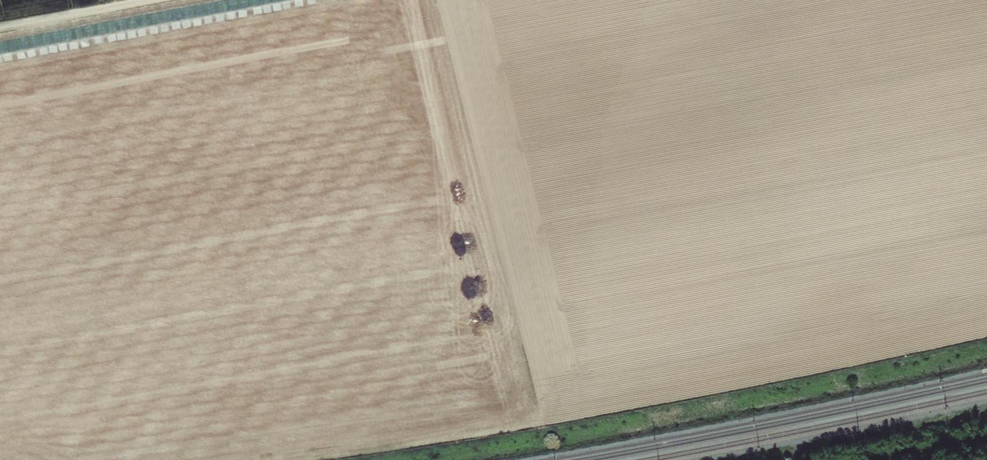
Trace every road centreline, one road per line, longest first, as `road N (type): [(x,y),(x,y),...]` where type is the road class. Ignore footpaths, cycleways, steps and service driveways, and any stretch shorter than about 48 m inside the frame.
road 1 (track): [(0,30),(161,0)]

